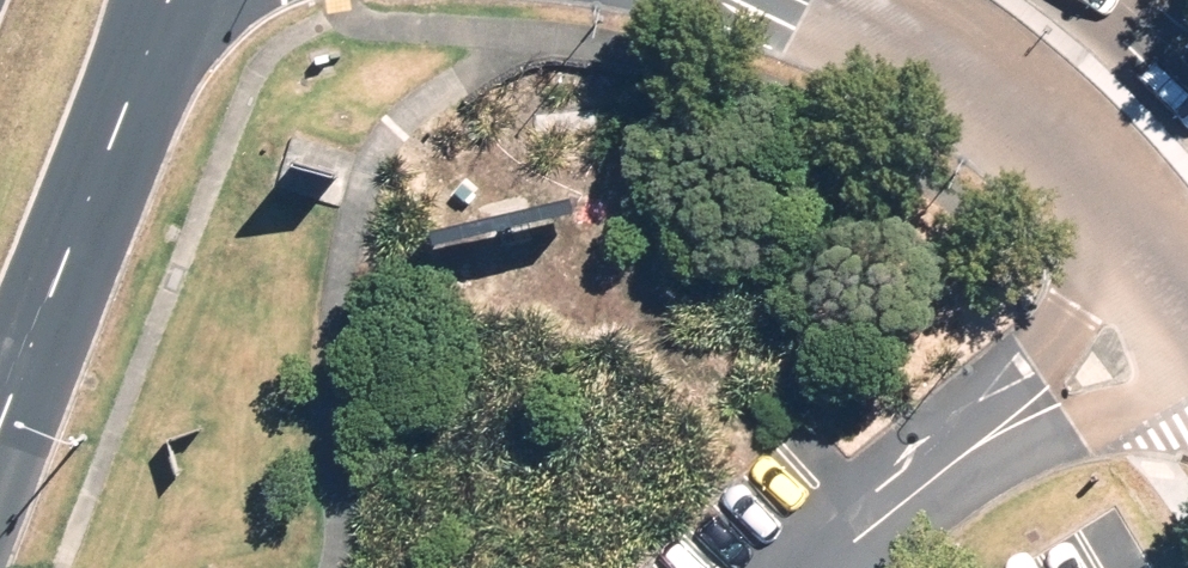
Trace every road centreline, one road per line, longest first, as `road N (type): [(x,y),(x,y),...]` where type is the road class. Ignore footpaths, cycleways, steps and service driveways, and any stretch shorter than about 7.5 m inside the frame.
road 1 (unclassified): [(1187,254),(1056,132),(863,0)]
road 2 (primary): [(110,71),(0,358)]
road 3 (primary): [(218,0),(110,71)]

